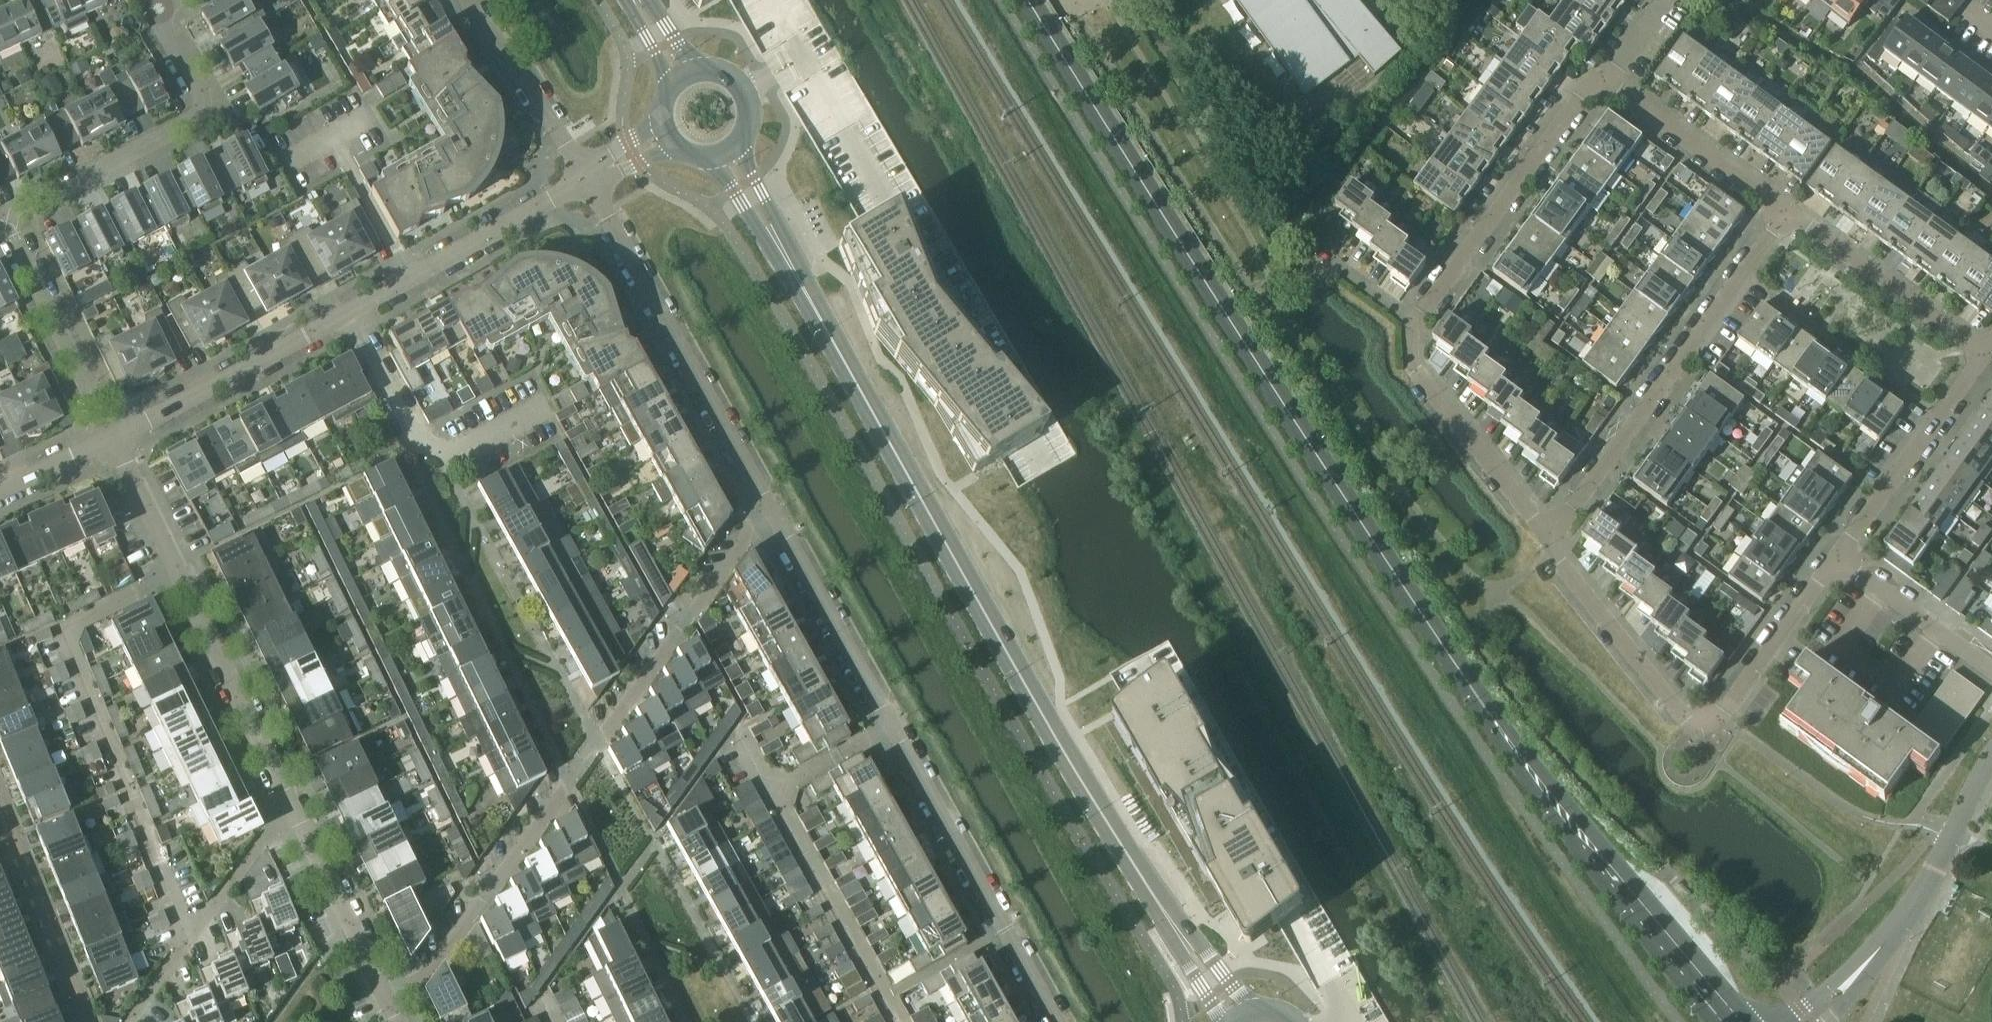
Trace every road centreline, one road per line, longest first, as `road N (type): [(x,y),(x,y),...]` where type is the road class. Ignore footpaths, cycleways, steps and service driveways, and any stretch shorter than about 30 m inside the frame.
road 1 (secondary): [(1740,1021),(1570,826),(1366,538),(1031,0)]
road 2 (tertiary): [(783,253),(978,605),(1156,899)]
road 3 (residential): [(388,1003),(436,962),(768,506)]
road 4 (residential): [(1836,561),(1718,718),(1700,723),(1683,717),(1564,574),(1542,528)]
road 5 (residential): [(176,573),(81,621),(73,633),(192,939)]
road 6 (residential): [(1542,528),(1562,522),(1788,215)]
road 7 (residential): [(768,506),(586,179)]
road 8 (residential): [(1057,1021),(891,723)]
road 9 (residential): [(7,217),(187,126),(201,110),(202,92),(156,12)]
road 10 (residential): [(1414,323),(1587,84),(1608,80)]
road 11 (residential): [(546,405),(462,453),(431,453),(350,311)]
road 12 (residential): [(111,441),(350,311)]
road 13 (residential): [(350,311),(586,179)]
road 14 (residential): [(898,1021),(767,788)]
road 15 (residential): [(291,808),(176,573)]
road 16 (residential): [(1986,356),(1836,561)]
road 17 (residential): [(891,723),(768,506)]
road 18 (residential): [(1542,528),(1421,369),(1412,350),(1414,323)]
road 19 (residential): [(7,217),(111,441)]
road 20 (residential): [(1986,356),(1788,215)]
road 21 (residential): [(1788,215),(1608,80)]
road 22 (residential): [(388,1003),(291,808)]
road 23 (residential): [(586,179),(500,40),(466,0)]
road 24 (residential): [(1900,925),(1991,755)]
road 25 (residential): [(1991,674),(1836,561)]
road 26 (residential): [(192,939),(291,808)]
road 27 (tertiary): [(1256,1012),(1156,899)]
road 28 (residential): [(1900,925),(1787,1021)]
road 29 (residential): [(176,573),(111,441)]
road 30 (residential): [(767,788),(891,723)]
road 31 (tertiary): [(1156,899),(1221,1021)]
road 32 (residential): [(1414,323),(1315,251)]
road 33 (residential): [(0,492),(111,441)]
road 34 (residential): [(1826,1021),(1900,925)]

